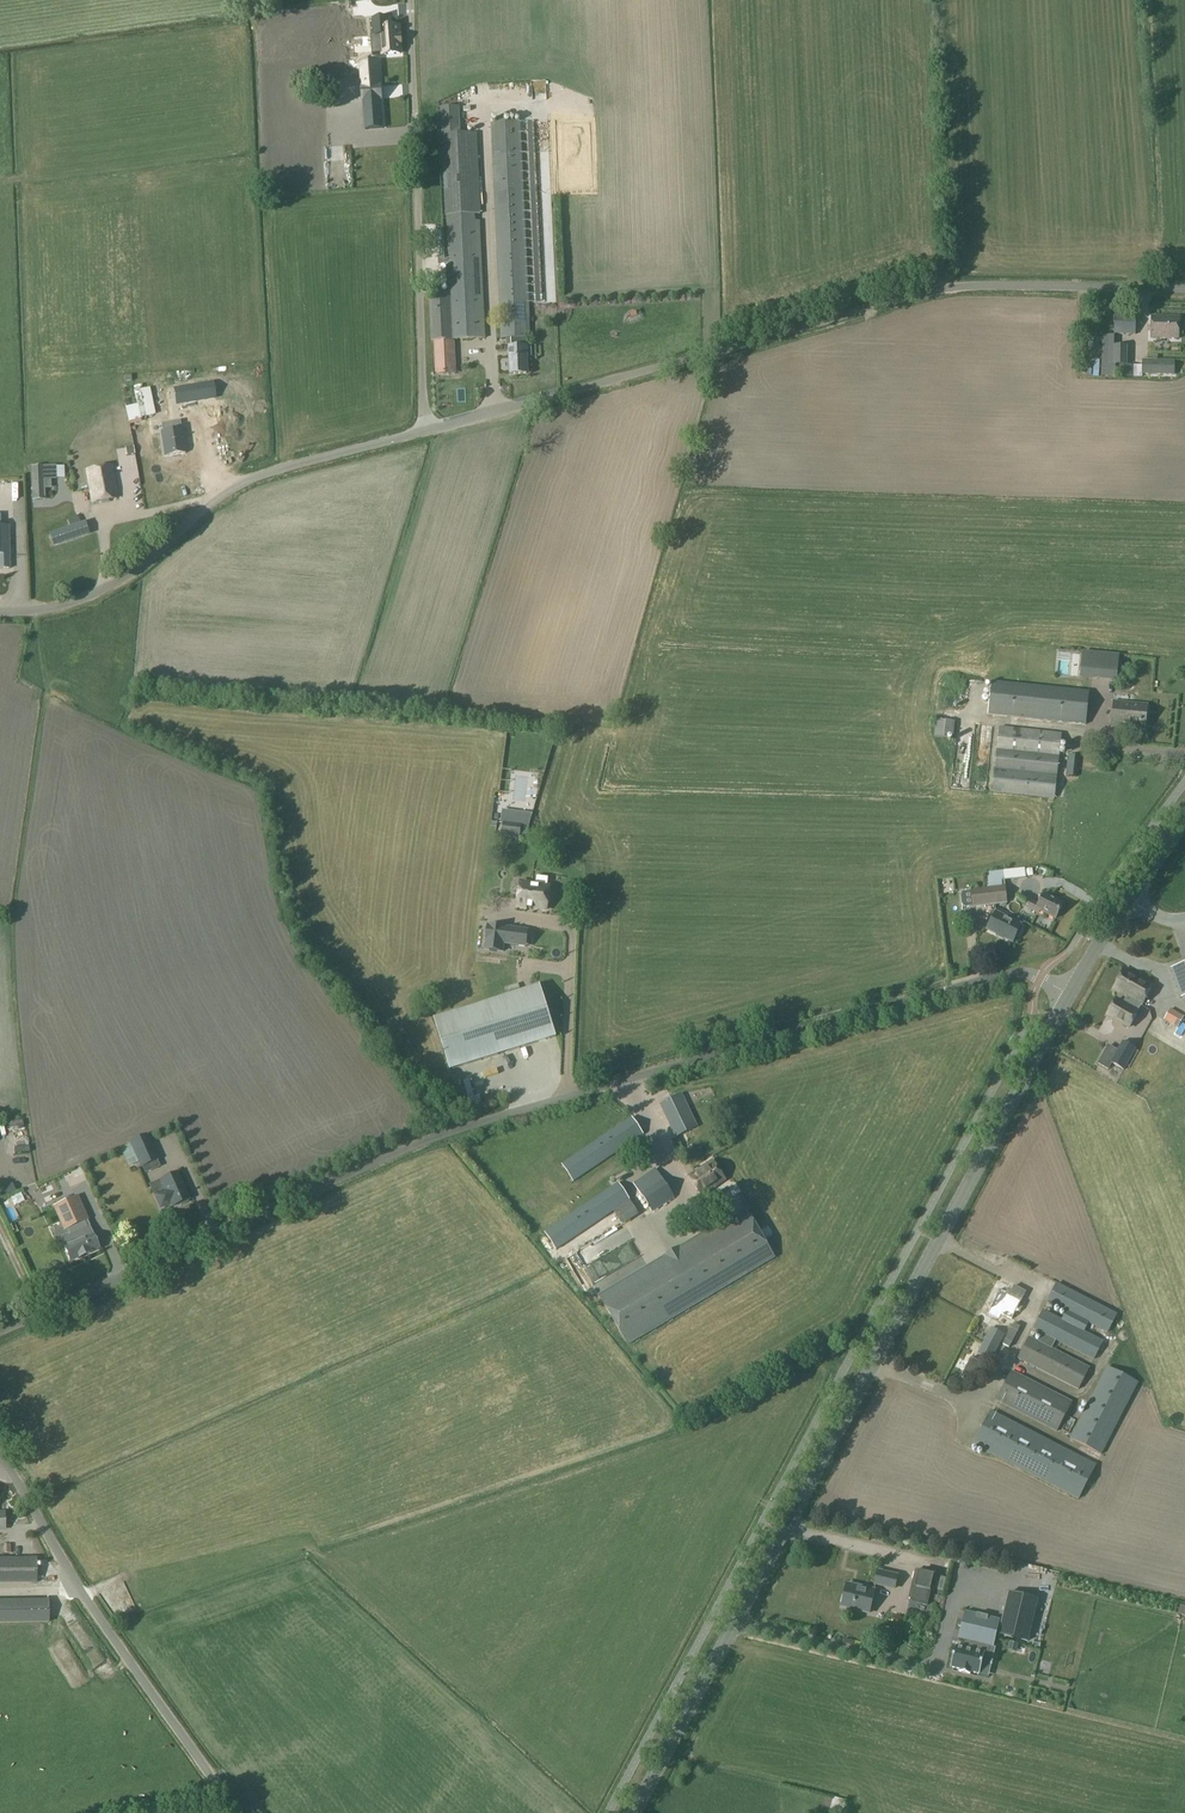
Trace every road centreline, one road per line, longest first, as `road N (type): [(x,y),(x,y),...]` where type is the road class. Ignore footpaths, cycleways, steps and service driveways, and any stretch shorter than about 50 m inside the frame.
road 1 (unclassified): [(0,1330),(467,1128),(992,976),(1027,973),(1069,995)]
road 2 (secondary): [(633,1812),(1069,995)]
road 3 (unclassified): [(425,432),(960,283),(1184,288)]
road 4 (unclassified): [(0,613),(73,606),(113,588),(144,571),(214,500),(261,475),(425,432)]
road 5 (unclassified): [(425,432),(412,0)]
road 6 (unclassified): [(234,1812),(0,1456)]

